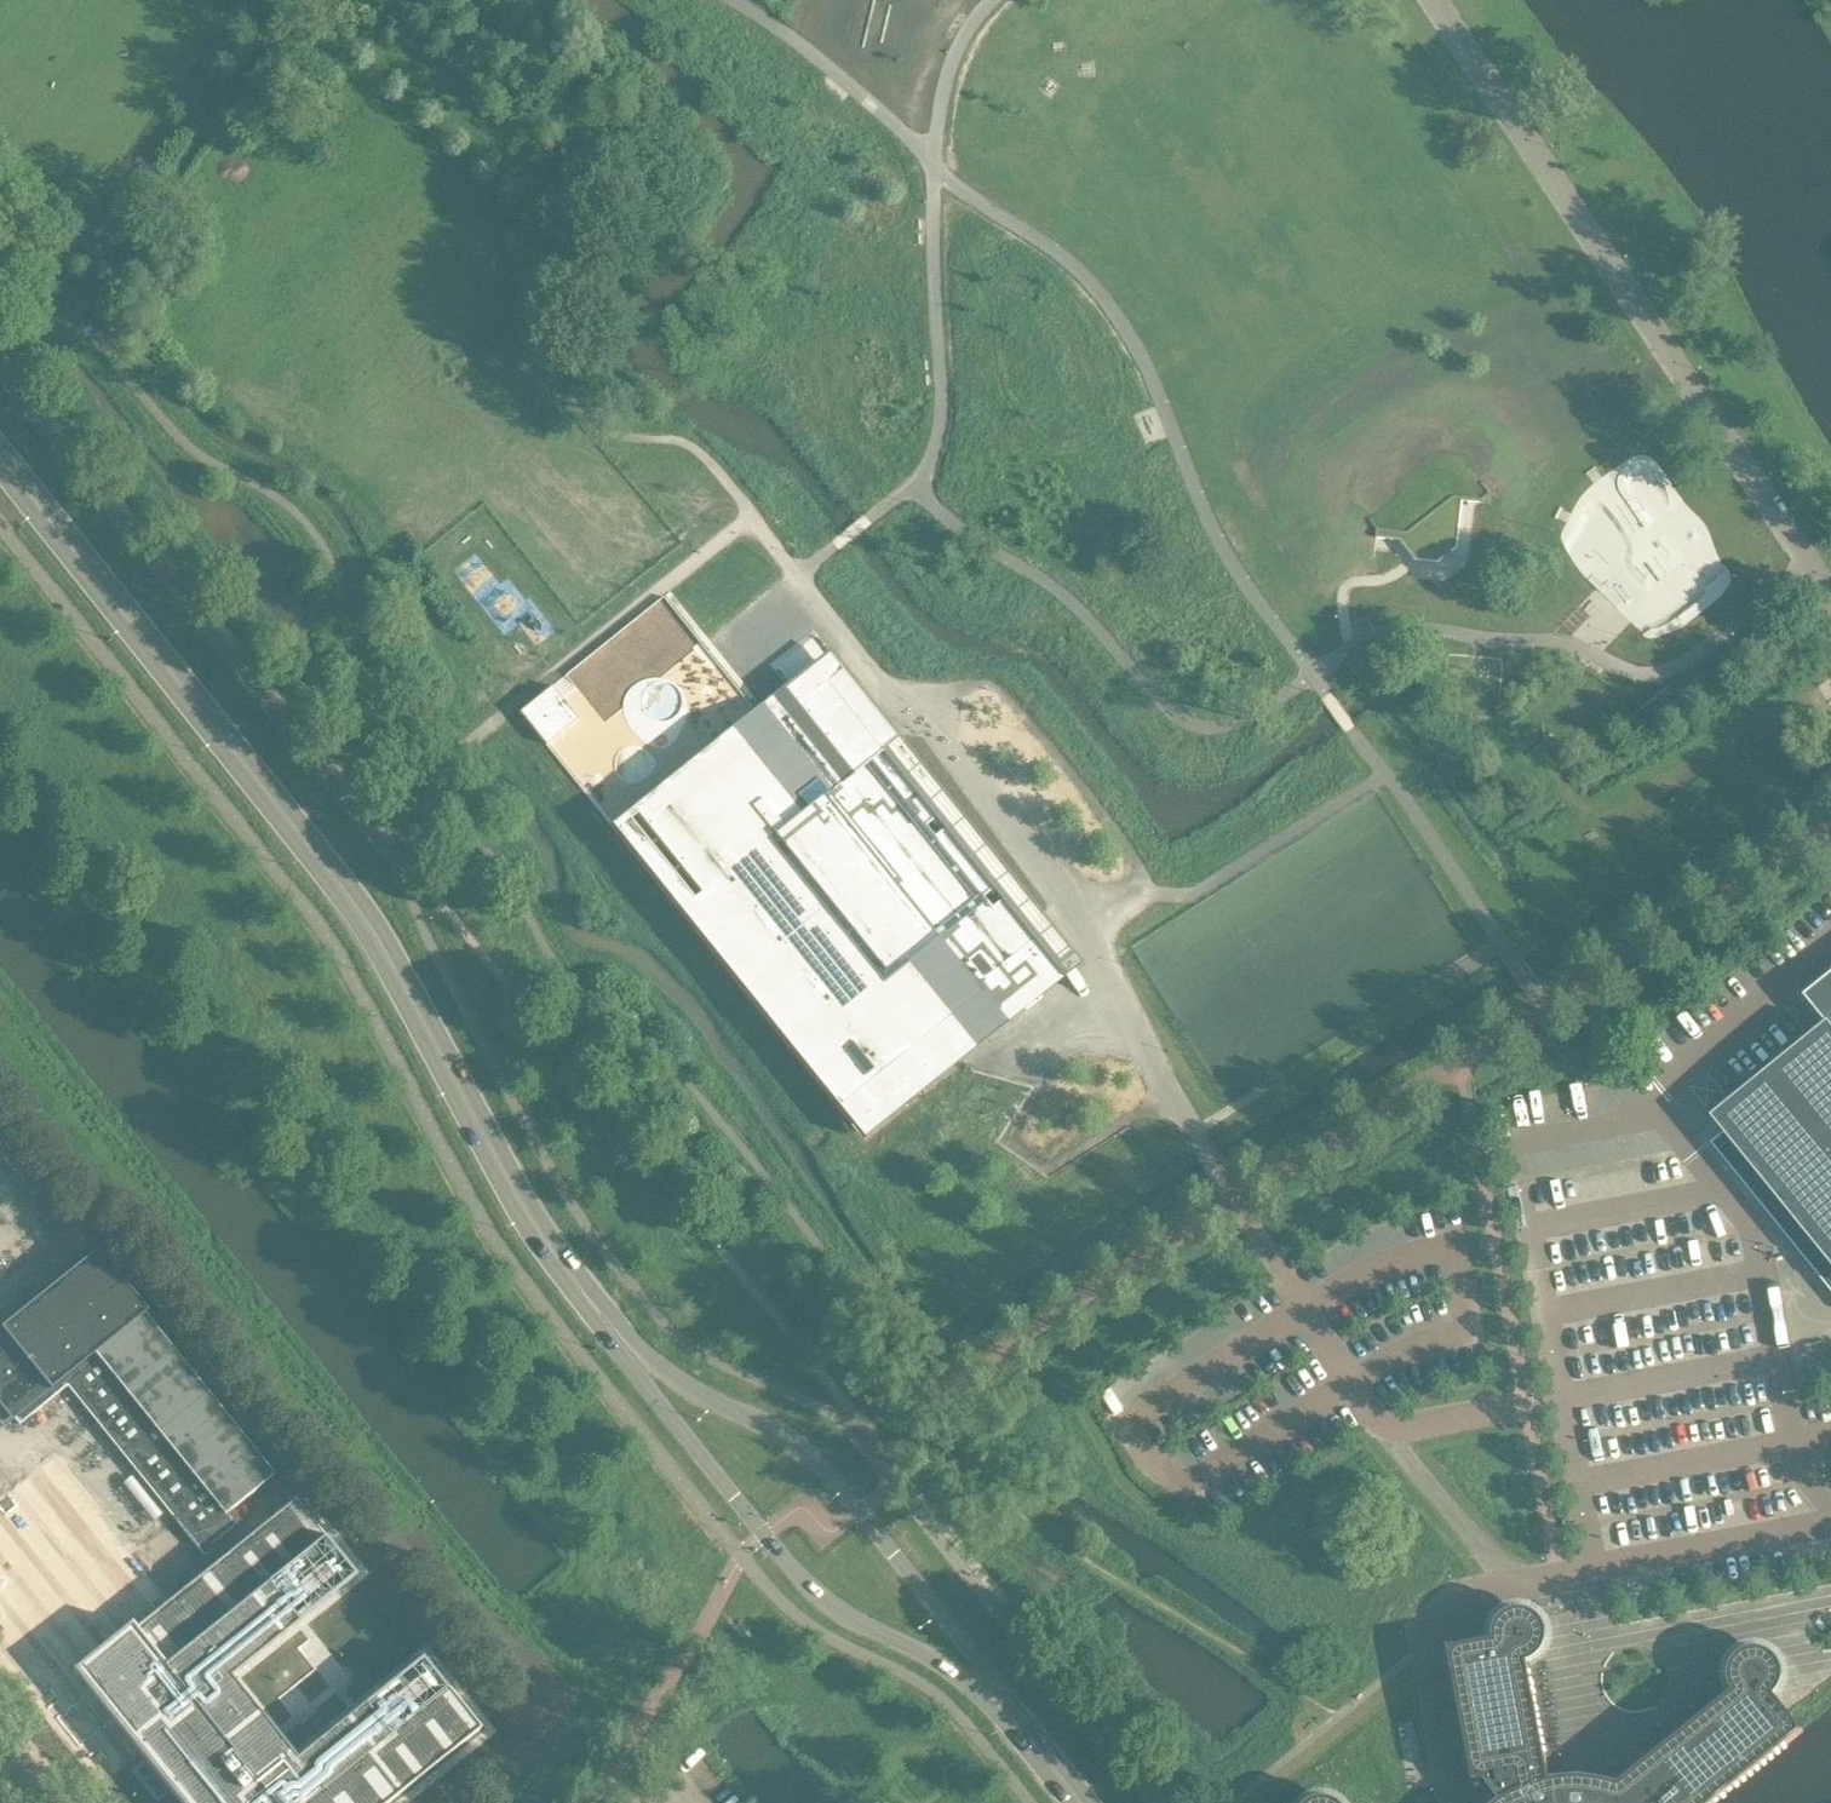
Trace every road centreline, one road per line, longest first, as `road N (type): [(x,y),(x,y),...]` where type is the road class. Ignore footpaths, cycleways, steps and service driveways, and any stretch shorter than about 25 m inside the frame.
road 1 (secondary): [(628,1344),(520,1200),(375,927),(0,453)]
road 2 (unclassified): [(1830,589),(1439,0)]
road 3 (secondary): [(1094,1802),(809,1453),(628,1344)]
road 4 (secondary): [(628,1344),(651,1388),(764,1535),(821,1596),(963,1679),(1065,1802)]

